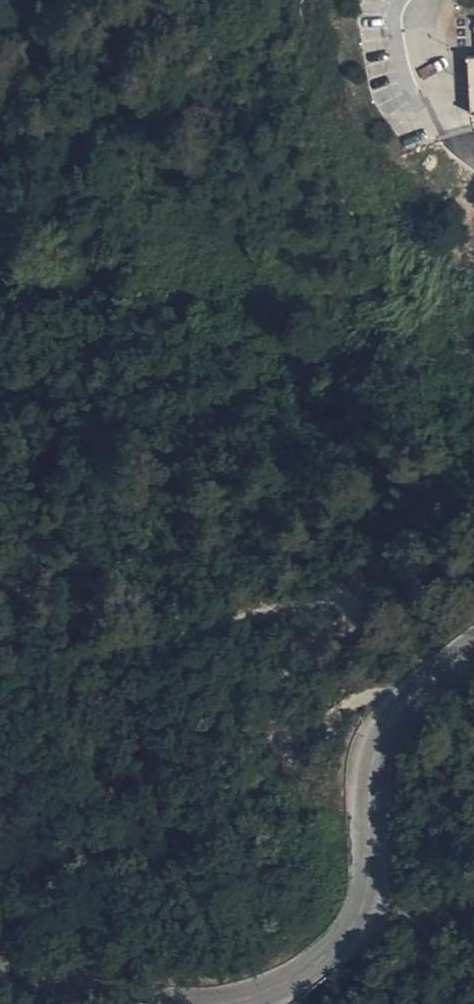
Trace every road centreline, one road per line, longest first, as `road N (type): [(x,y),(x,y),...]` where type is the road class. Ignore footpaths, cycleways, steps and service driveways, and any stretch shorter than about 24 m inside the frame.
road 1 (tertiary): [(473,641),(385,727),(370,776),(370,885),(348,939),(293,981),(234,1003)]
road 2 (residential): [(439,0),(431,46),(458,129)]

